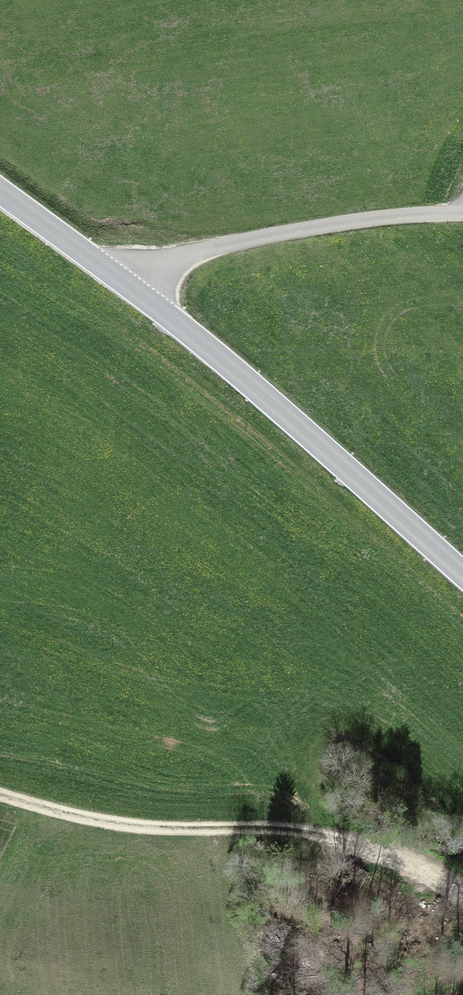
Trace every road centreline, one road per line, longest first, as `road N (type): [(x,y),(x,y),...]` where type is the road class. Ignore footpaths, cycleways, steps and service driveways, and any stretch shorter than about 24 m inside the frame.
road 1 (tertiary): [(462,574),(148,294),(0,182)]
road 2 (track): [(0,792),(75,816),(345,841),(462,883)]
road 3 (track): [(148,294),(185,257),(413,221),(462,223)]

